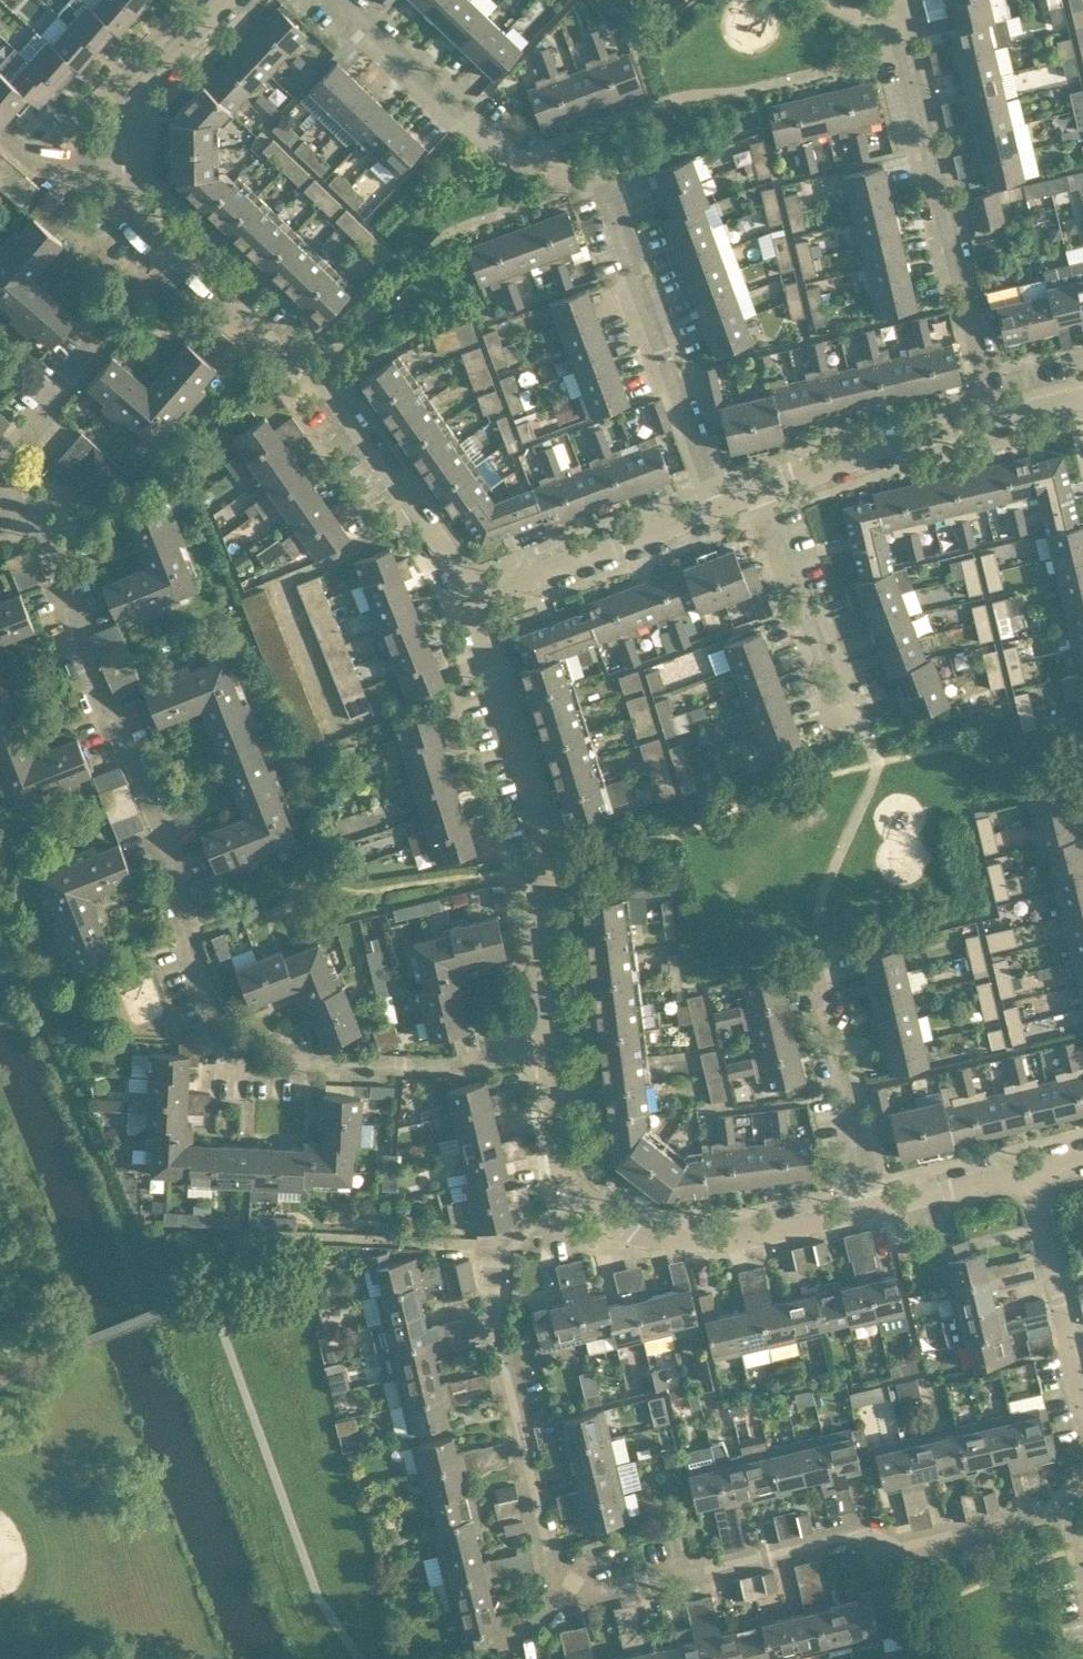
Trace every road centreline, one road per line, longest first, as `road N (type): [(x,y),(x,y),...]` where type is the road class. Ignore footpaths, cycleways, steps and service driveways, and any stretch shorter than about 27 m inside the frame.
road 1 (residential): [(1073,1509),(901,1545),(868,1532),(560,1601),(494,1341),(493,1261),(584,1198)]
road 2 (residential): [(544,1048),(456,1067),(233,1059),(187,934),(161,821),(70,631),(49,537),(0,493)]
road 3 (residential): [(544,1048),(533,915),(549,843),(474,594)]
road 4 (residential): [(474,594),(330,386),(278,355),(177,260)]
road 5 (residential): [(992,418),(894,32),(881,25)]
road 6 (residential): [(719,508),(605,194),(587,177)]
road 7 (residential): [(883,1201),(731,1234),(633,1228),(584,1198)]
road 8 (residential): [(551,164),(514,158),(336,0)]
road 9 (residential): [(0,469),(177,260)]
road 10 (residential): [(474,594),(719,508)]
road 11 (residential): [(864,731),(771,489)]
road 12 (residential): [(883,1201),(829,957)]
road 13 (residential): [(771,489),(992,418)]
road 14 (residential): [(1082,1378),(1031,1165)]
road 15 (residential): [(136,157),(143,83),(223,0)]
road 16 (residential): [(584,1198),(560,1165),(544,1048)]
road 17 (residential): [(1031,1165),(883,1201)]
road 18 (residential): [(136,157),(28,155),(0,131)]

